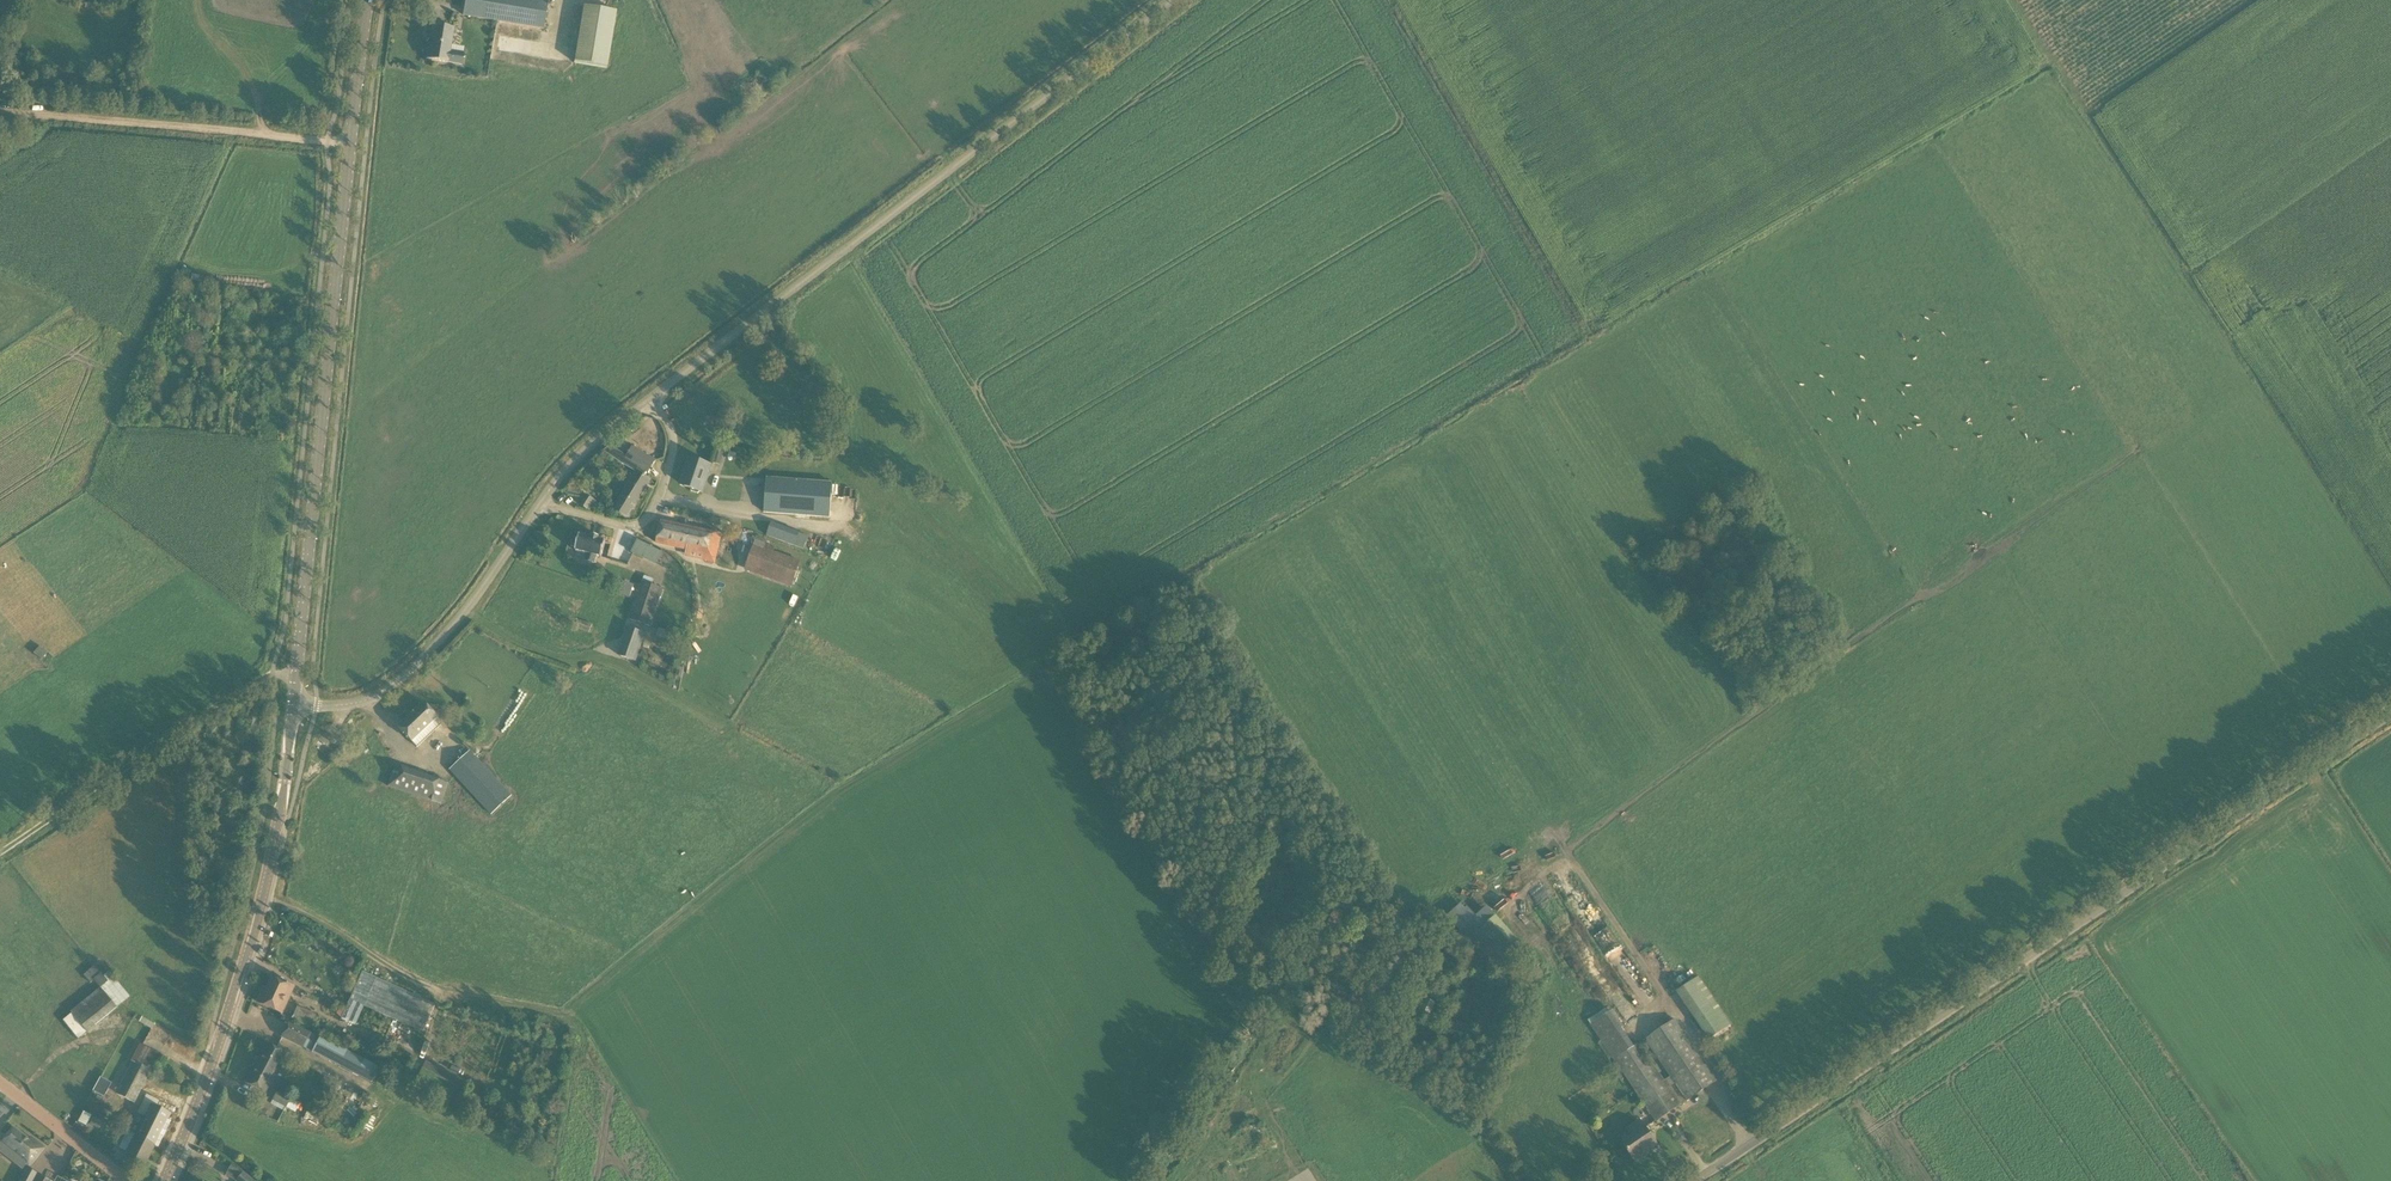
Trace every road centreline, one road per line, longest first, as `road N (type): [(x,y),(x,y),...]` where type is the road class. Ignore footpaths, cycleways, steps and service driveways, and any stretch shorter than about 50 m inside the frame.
road 1 (unclassified): [(294,698),(316,706),(358,702),(417,668),(463,616),(544,497),(595,444),(1176,0)]
road 2 (unclassified): [(2390,714),(1696,1180)]
road 3 (tertiary): [(294,698),(346,119),(365,0)]
road 4 (tertiary): [(164,1180),(212,1063),(262,898),(294,698)]
road 5 (track): [(296,677),(268,676),(223,701),(0,852)]
road 6 (track): [(0,109),(344,142)]
road 7 (residential): [(130,1180),(0,1084)]

